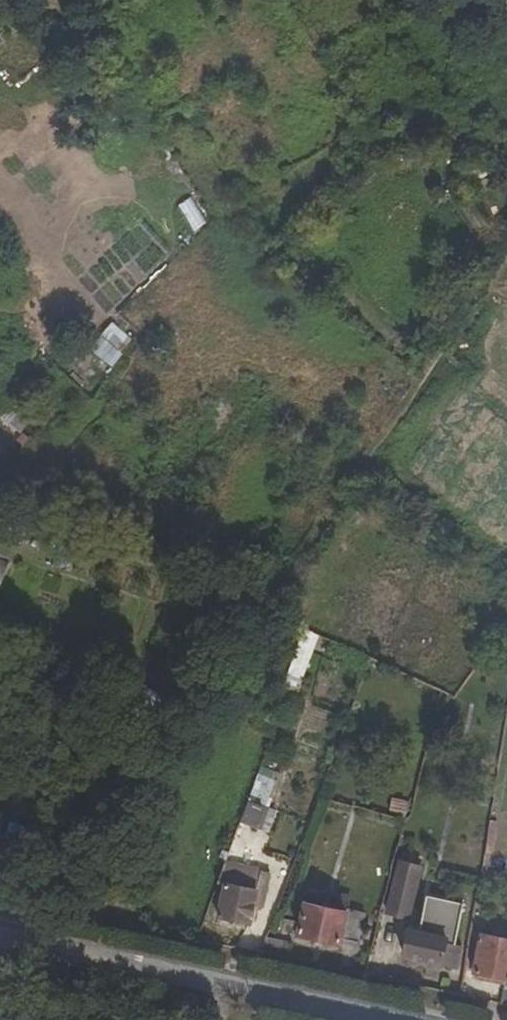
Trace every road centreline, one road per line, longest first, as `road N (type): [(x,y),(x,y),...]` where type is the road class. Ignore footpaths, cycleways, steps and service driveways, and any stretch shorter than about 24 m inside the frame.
road 1 (residential): [(360,1019),(0,939)]

